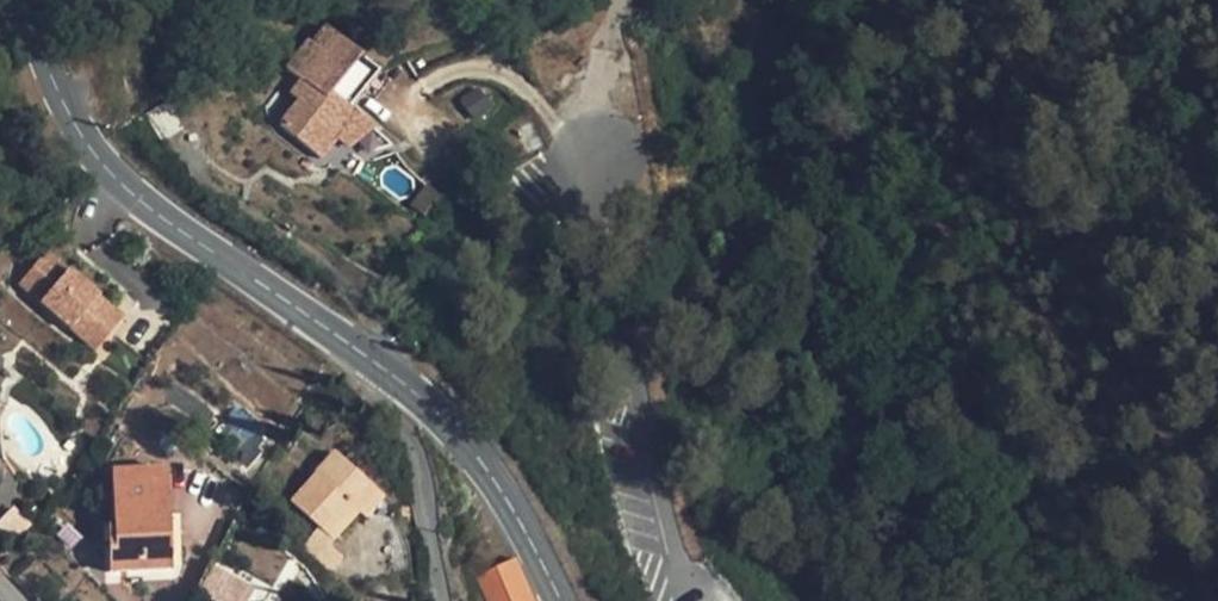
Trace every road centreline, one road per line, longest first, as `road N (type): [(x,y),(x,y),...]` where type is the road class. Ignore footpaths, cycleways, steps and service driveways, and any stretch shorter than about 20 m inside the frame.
road 1 (tertiary): [(21,0),(54,88),(103,172),(135,204),(379,375)]
road 2 (tertiary): [(379,375),(463,452),(551,600)]
road 3 (residential): [(379,375),(369,407),(409,450),(437,600)]
road 4 (track): [(624,0),(602,132)]

